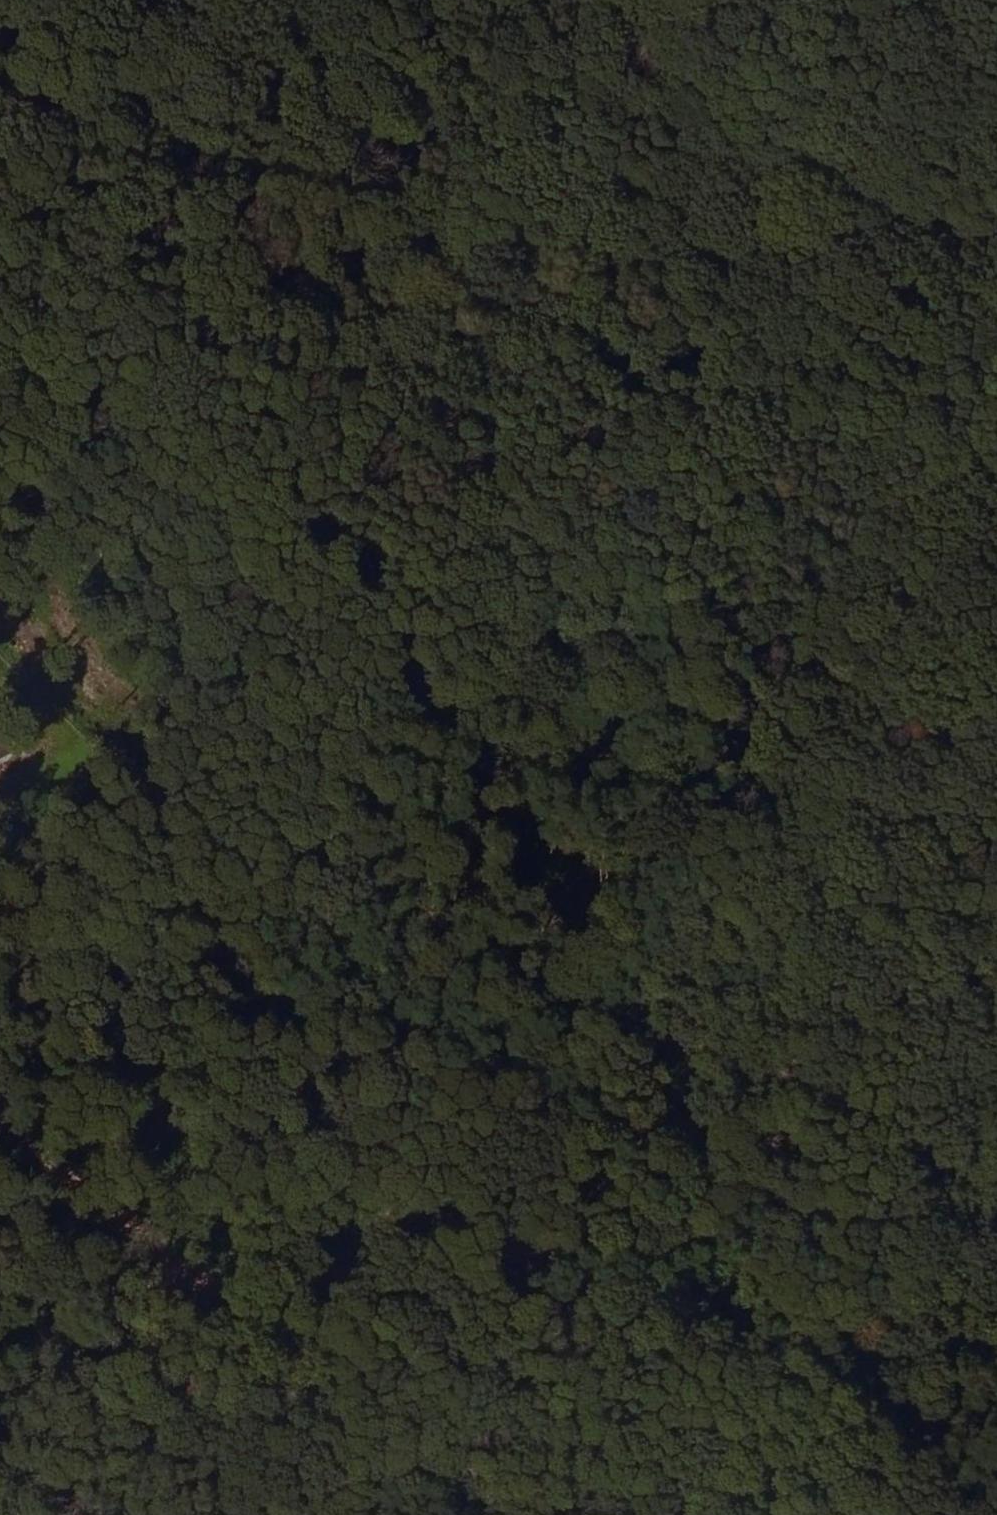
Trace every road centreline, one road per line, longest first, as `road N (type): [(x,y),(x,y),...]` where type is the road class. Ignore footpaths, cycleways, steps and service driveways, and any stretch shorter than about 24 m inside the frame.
road 1 (track): [(495,0),(486,382),(377,737),(169,897),(0,998)]
road 2 (track): [(180,1282),(641,1293),(699,1307),(858,1430),(989,1514)]
road 3 (track): [(0,1118),(180,1282)]
road 4 (track): [(180,1282),(0,1293)]

